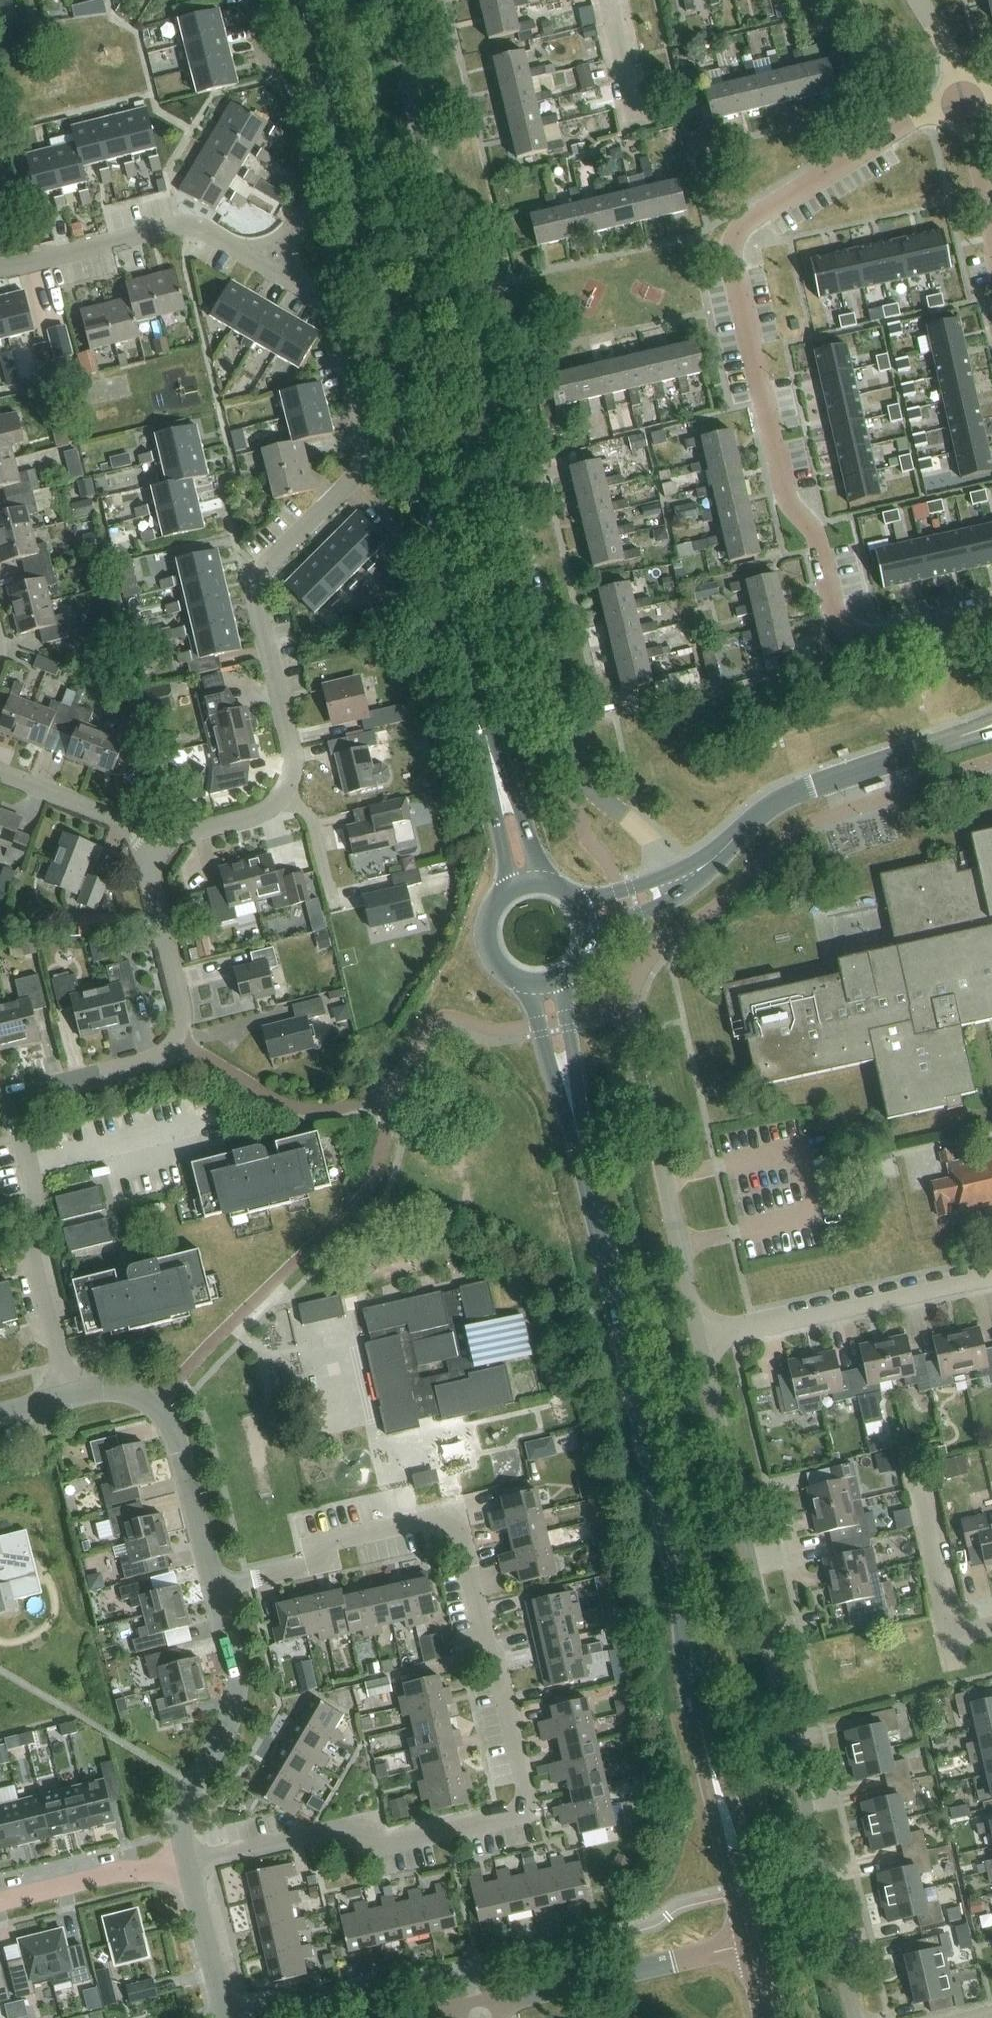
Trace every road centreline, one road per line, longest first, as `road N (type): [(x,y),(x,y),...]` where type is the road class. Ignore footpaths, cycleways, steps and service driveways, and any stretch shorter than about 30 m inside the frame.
road 1 (secondary): [(756,1946),(690,1679),(629,1341),(546,981)]
road 2 (residential): [(684,880),(653,841),(565,764),(387,0)]
road 3 (secondary): [(523,883),(312,0)]
road 4 (residential): [(185,1857),(336,1829),(375,1846),(518,1818),(523,1809),(462,1534),(434,1518),(332,1539),(314,1566),(215,1590)]
road 5 (residential): [(962,104),(924,113),(750,216),(730,249),(784,493),(818,544),(841,625),(878,636),(991,612)]
road 6 (residential): [(854,2017),(699,1335)]
road 7 (residential): [(70,1395),(35,1250),(21,1093),(143,1062),(179,1036),(149,842)]
road 8 (residential): [(288,792),(293,756),(255,598),(258,576),(359,468),(367,447),(336,320),(318,292),(269,267)]
road 9 (tertiary): [(684,880),(788,796),(991,725)]
road 10 (residential): [(699,1335),(627,1004)]
road 11 (residential): [(699,1335),(991,1272)]
road 12 (residential): [(269,267),(312,196),(313,172),(293,94),(266,54),(252,0)]
road 13 (residential): [(215,1590),(175,1431),(160,1407),(136,1390),(70,1395)]
road 14 (residential): [(478,2006),(756,1946)]
road 15 (residential): [(269,267),(179,226),(0,267)]
road 16 (residential): [(185,1857),(186,1796),(232,1713),(238,1687),(215,1590)]
road 17 (residential): [(946,1619),(901,1433)]
road 18 (residential): [(185,1857),(0,1903)]
road 19 (residential): [(0,773),(125,820),(149,842)]
road 20 (residential): [(226,2017),(185,1857)]
road 21 (secondary): [(523,883),(493,905),(487,943),(508,974),(546,981)]
road 22 (residential): [(149,842),(267,811),(288,792)]
road 23 (residential): [(991,233),(962,104)]
road 24 (residential): [(637,124),(611,0)]

